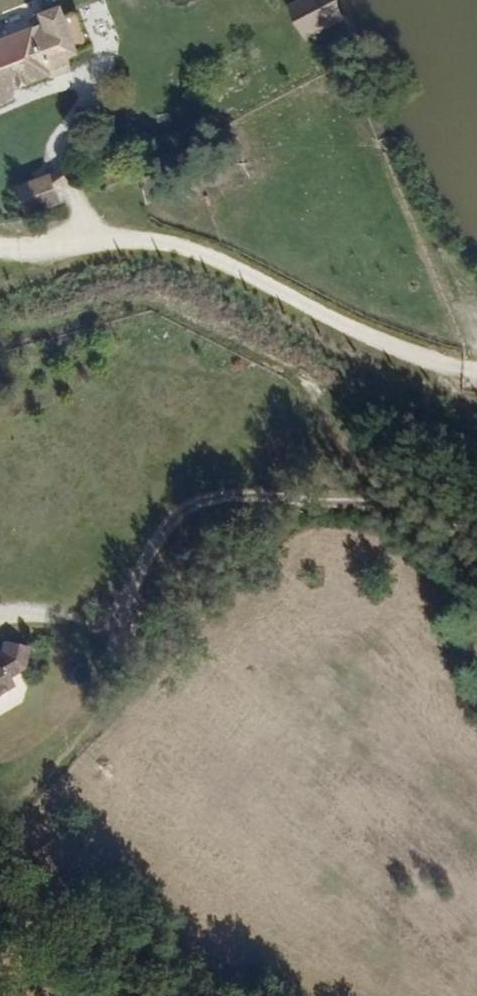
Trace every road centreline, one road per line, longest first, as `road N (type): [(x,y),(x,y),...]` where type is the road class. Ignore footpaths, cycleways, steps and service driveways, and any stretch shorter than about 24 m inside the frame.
road 1 (track): [(476,380),(441,389),(360,382),(293,362),(164,300),(0,249)]
road 2 (track): [(374,482),(343,508),(198,496),(166,517),(112,613),(62,620),(3,610)]
road 3 (track): [(476,559),(374,482),(293,362)]

